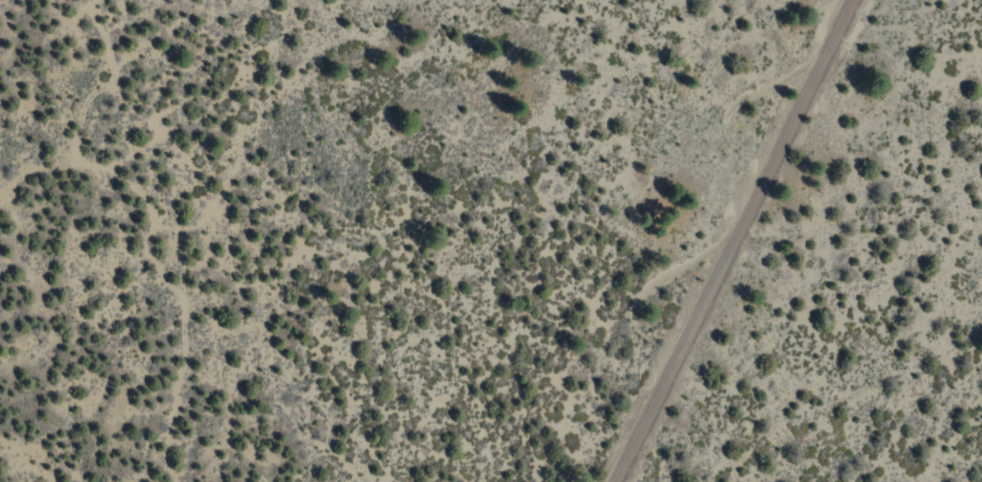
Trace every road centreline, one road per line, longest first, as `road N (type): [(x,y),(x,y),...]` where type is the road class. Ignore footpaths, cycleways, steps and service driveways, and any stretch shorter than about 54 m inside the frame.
road 1 (residential): [(843,0),(606,481)]

